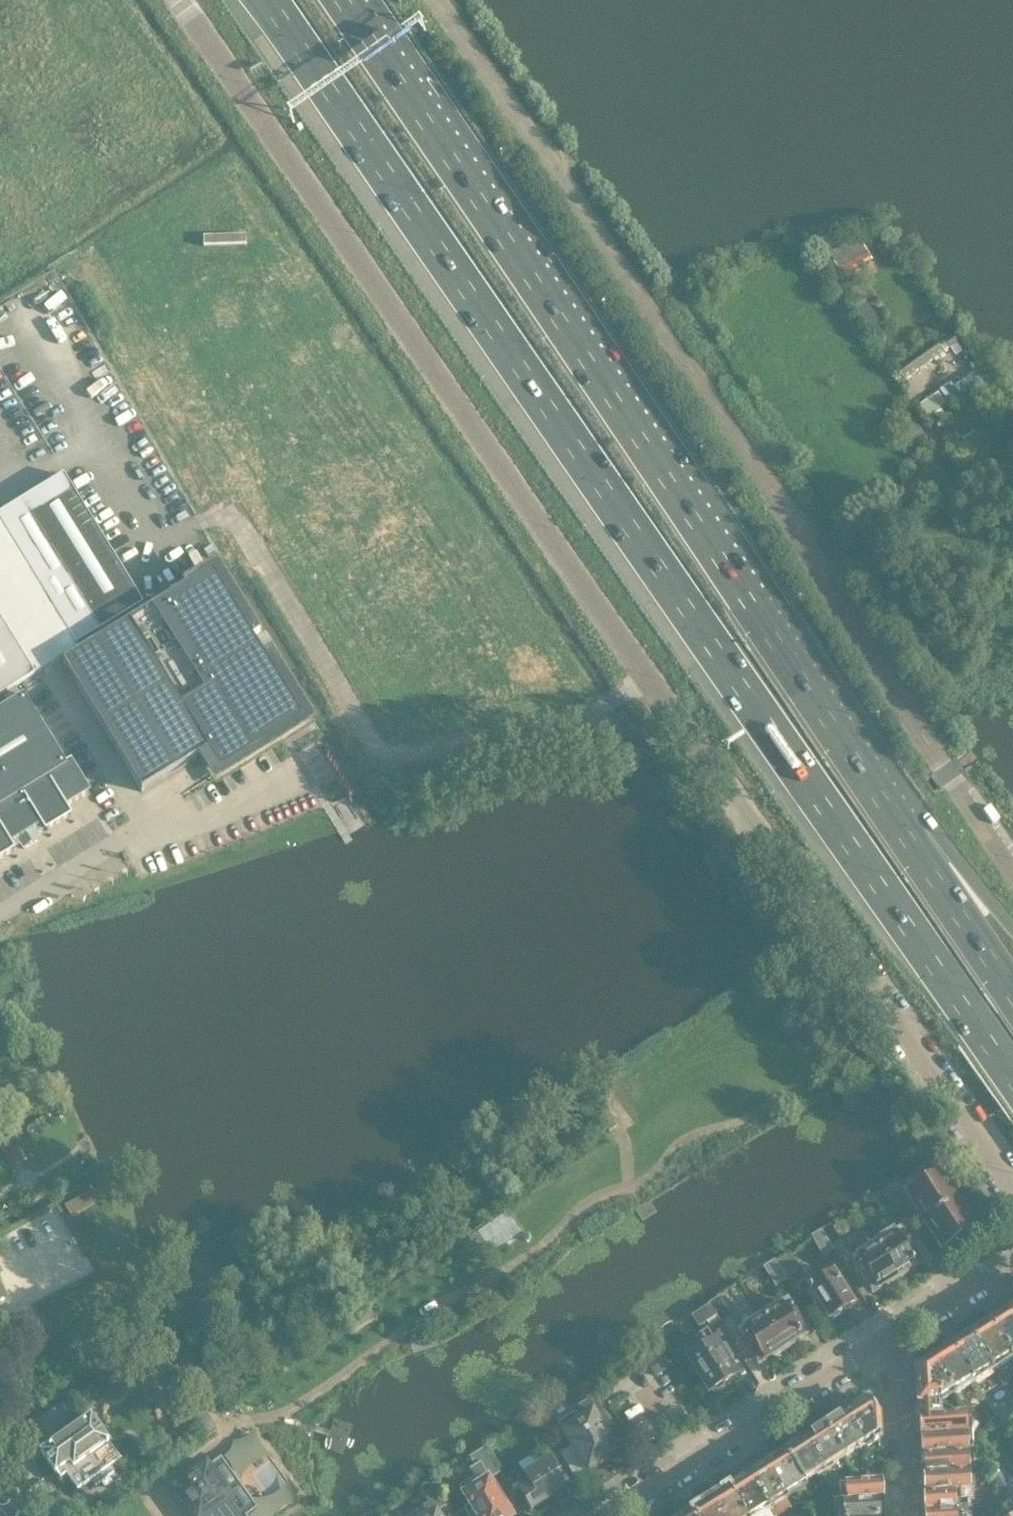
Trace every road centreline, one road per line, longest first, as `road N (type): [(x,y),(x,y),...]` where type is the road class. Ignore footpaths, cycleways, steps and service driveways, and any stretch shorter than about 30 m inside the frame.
road 1 (tertiary): [(1012,1181),(179,0)]
road 2 (motorway): [(268,0),(1012,1074)]
road 3 (tertiary): [(1012,869),(716,405),(436,0)]
road 4 (motorway): [(880,791),(342,0)]
road 5 (tertiary): [(604,1515),(898,1331)]
road 6 (motorway): [(1012,994),(880,791)]
road 7 (motorway): [(1012,927),(923,815),(880,791)]
road 8 (residential): [(898,1331),(907,1515)]
road 9 (tertiary): [(898,1331),(1012,1257)]

